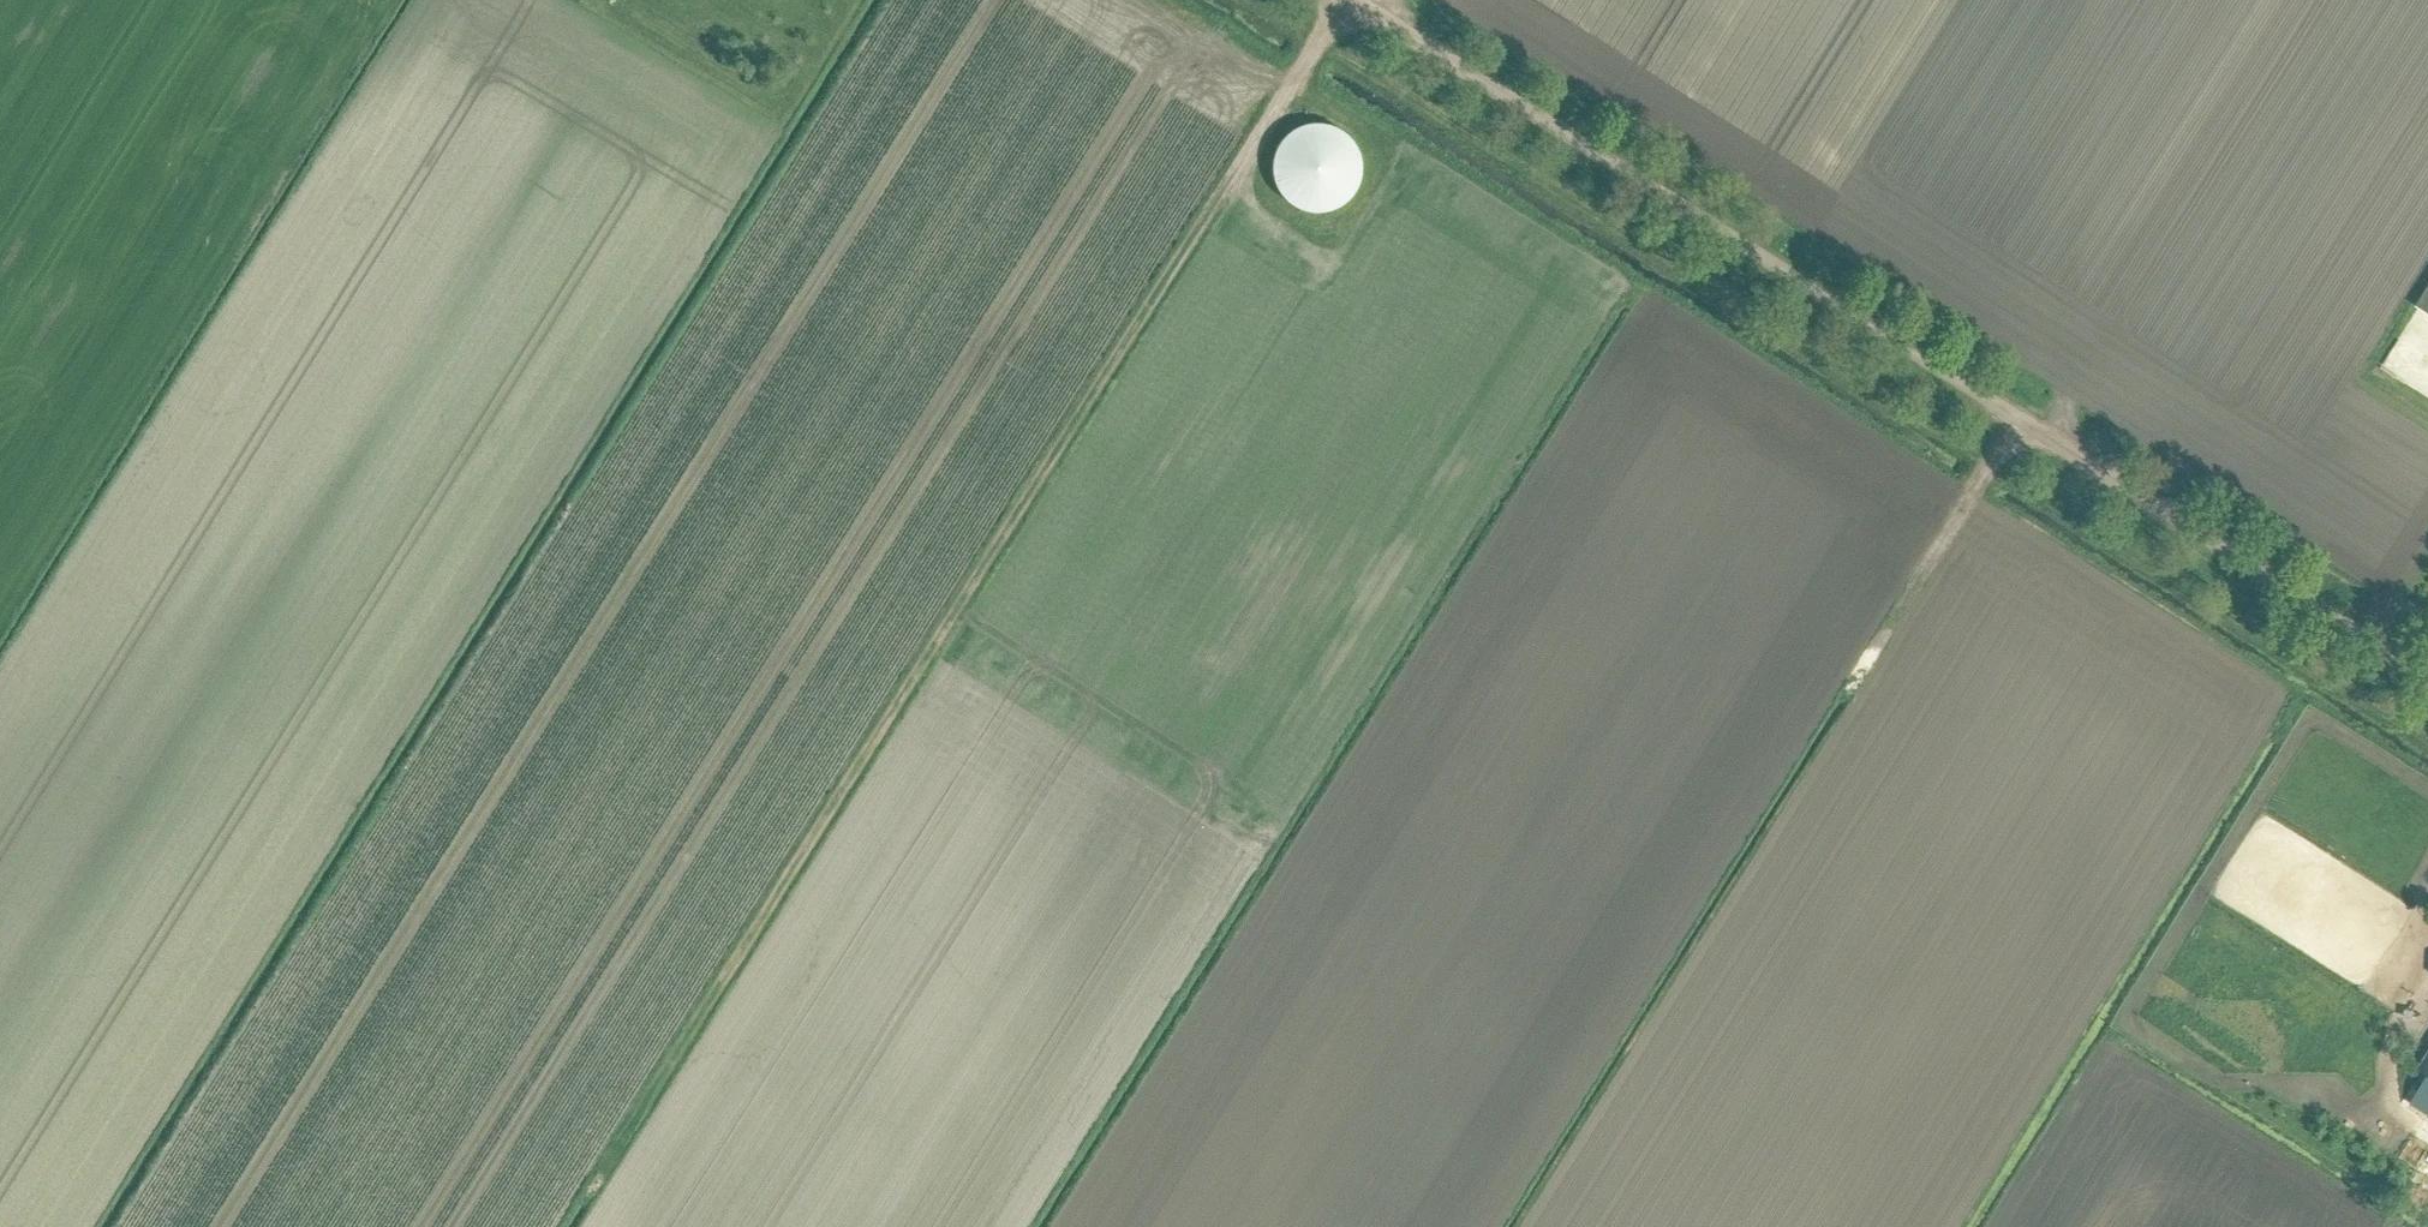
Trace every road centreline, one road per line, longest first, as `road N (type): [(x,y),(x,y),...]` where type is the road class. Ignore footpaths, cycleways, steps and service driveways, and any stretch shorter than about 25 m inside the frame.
road 1 (track): [(1343,0),(608,1162)]
road 2 (unclassified): [(2427,673),(1350,0)]

